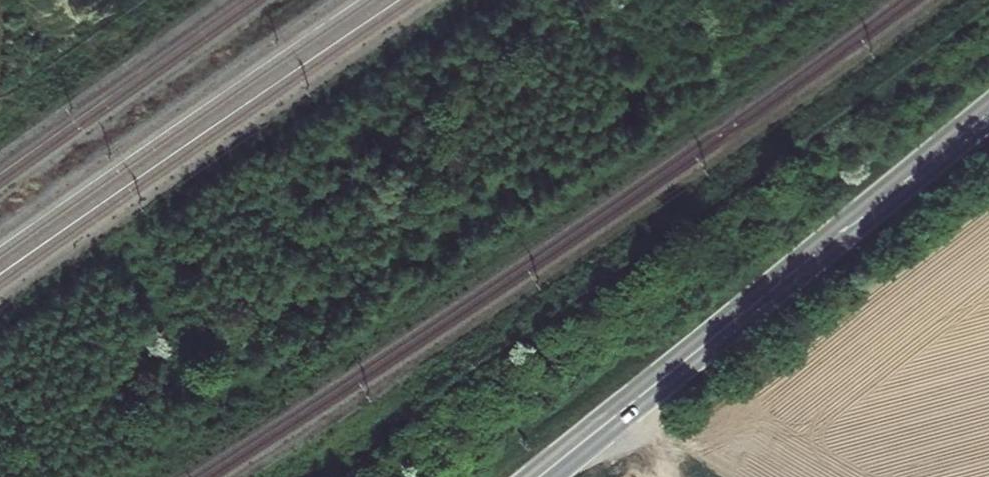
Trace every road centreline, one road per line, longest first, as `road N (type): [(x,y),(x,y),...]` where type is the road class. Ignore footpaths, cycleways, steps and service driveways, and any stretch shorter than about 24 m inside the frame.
road 1 (secondary): [(538,476),(988,113)]

